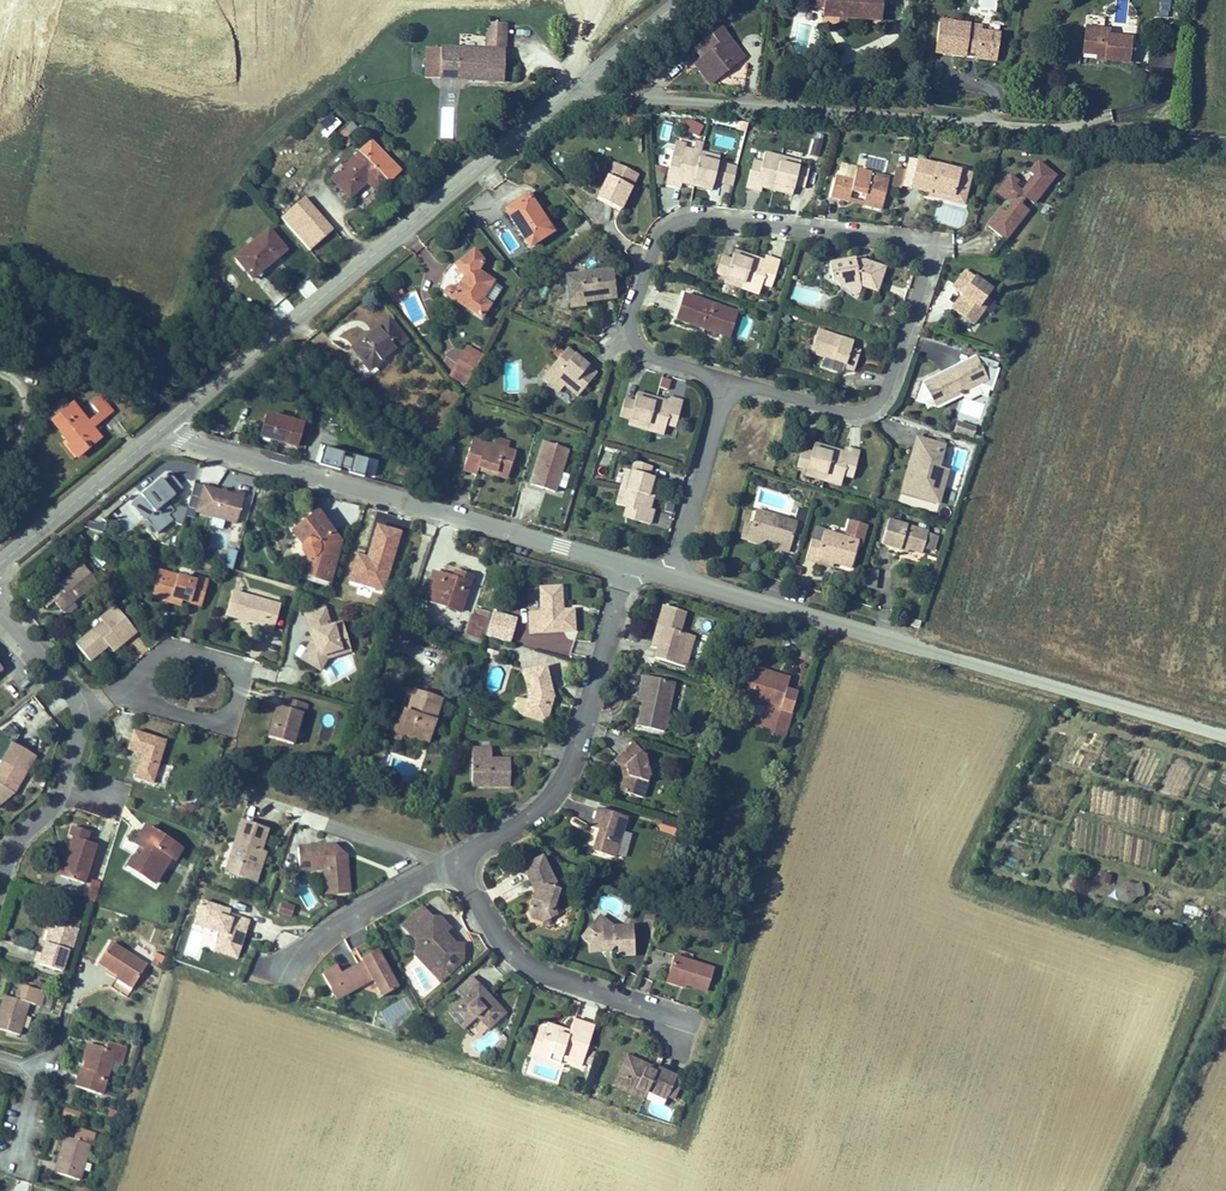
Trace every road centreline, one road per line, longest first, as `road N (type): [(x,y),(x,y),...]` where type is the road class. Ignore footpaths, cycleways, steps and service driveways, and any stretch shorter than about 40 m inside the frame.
road 1 (residential): [(725,378),(853,410),(882,395),(923,267),(902,242),(692,217),(661,229)]
road 2 (tertiary): [(167,425),(579,84)]
road 3 (residential): [(579,84),(599,96),(1074,126)]
road 4 (tertiary): [(167,425),(208,448),(629,564)]
road 5 (residential): [(629,564),(568,773),(535,814),(457,862)]
road 6 (tertiary): [(1225,734),(911,645)]
road 7 (residential): [(457,862),(500,939),(531,966),(702,1024)]
road 8 (tertiary): [(672,577),(911,645)]
road 9 (residential): [(457,862),(339,926),(305,958),(287,990)]
road 10 (residential): [(661,229),(629,317),(640,348),(725,378)]
road 11 (tertiary): [(0,563),(167,425)]
road 12 (residential): [(132,682),(228,707),(240,656),(182,638)]
road 13 (residential): [(725,378),(672,577)]
road 14 (residential): [(91,703),(64,792),(13,838),(0,878)]
road 15 (track): [(1074,126),(1225,140)]
road 16 (residential): [(0,603),(91,703)]
road 17 (tertiary): [(579,84),(680,0)]

